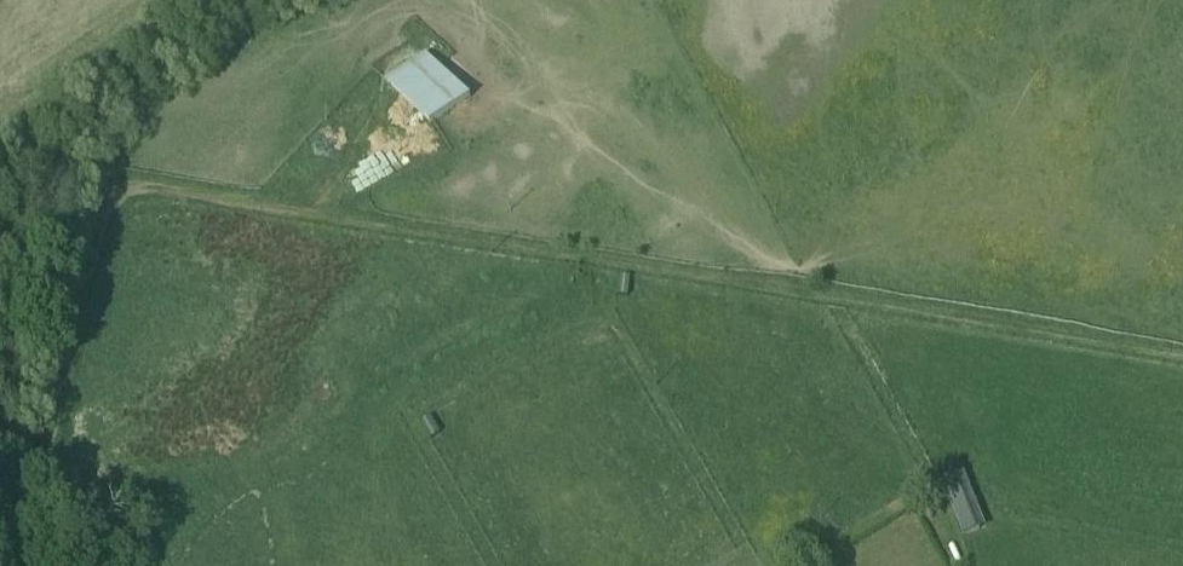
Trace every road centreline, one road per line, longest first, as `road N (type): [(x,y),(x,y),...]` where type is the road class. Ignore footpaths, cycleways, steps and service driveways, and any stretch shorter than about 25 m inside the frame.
road 1 (track): [(1182,365),(317,222)]
road 2 (track): [(27,565),(114,210),(125,199),(164,196),(317,222)]

